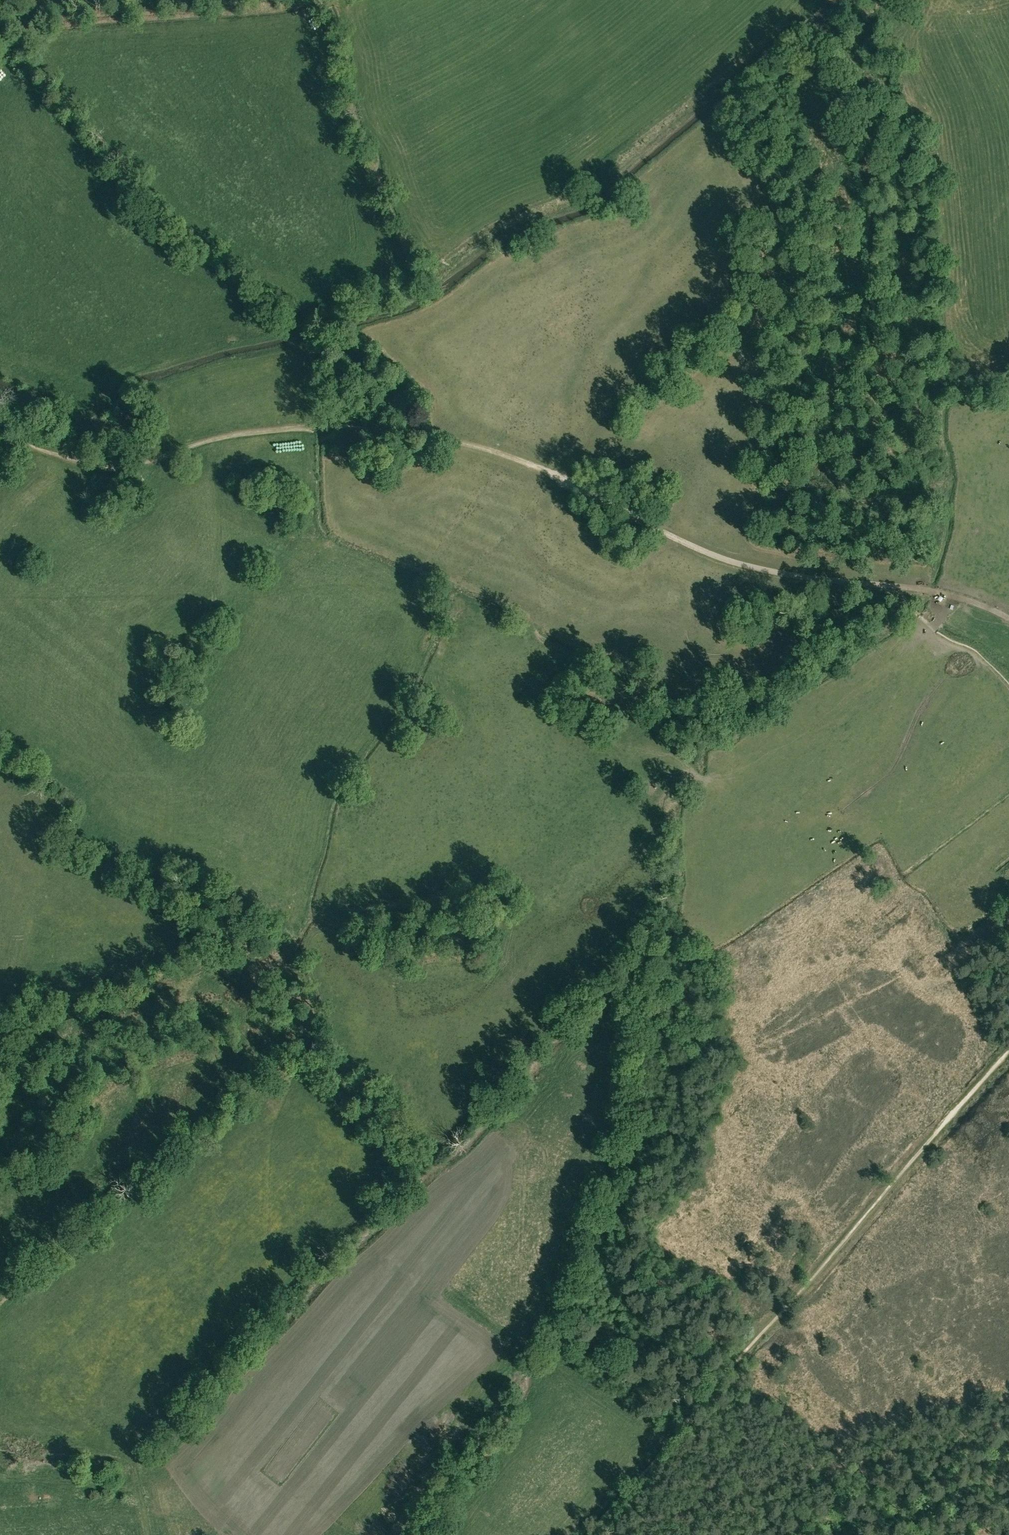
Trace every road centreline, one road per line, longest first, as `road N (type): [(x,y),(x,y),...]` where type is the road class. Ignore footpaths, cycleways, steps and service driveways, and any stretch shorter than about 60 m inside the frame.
road 1 (track): [(0,445),(119,470),(239,435),(397,431),(509,458),(674,537)]
road 2 (track): [(587,1534),(1008,1047)]
road 3 (track): [(897,588),(763,570),(674,537)]

